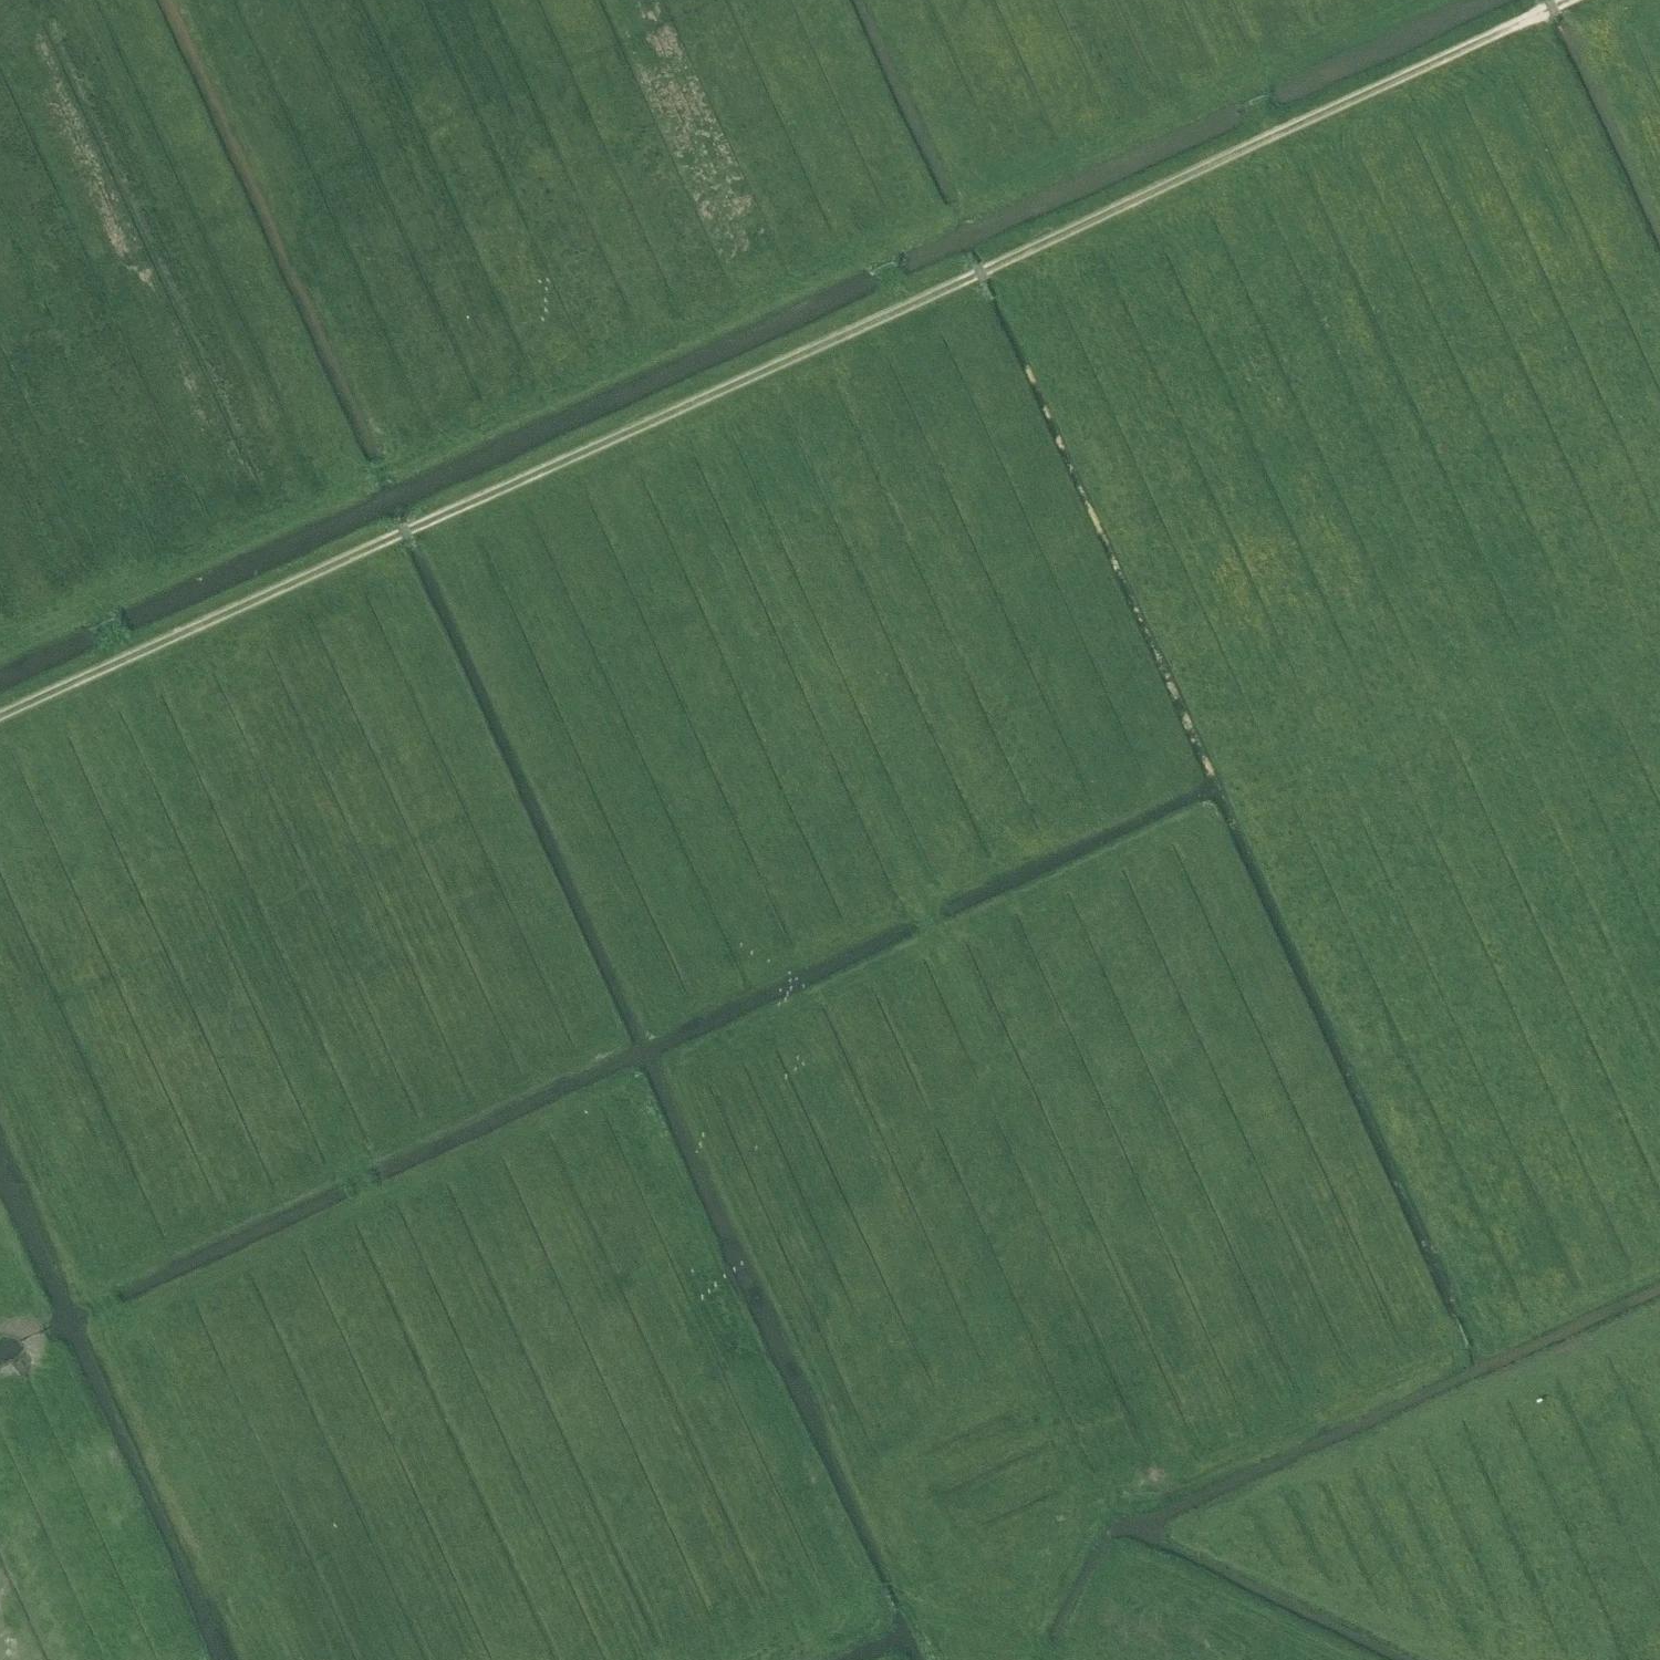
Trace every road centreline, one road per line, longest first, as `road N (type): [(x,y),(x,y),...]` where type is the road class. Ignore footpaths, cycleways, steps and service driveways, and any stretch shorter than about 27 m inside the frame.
road 1 (unclassified): [(1548,0),(0,707)]

